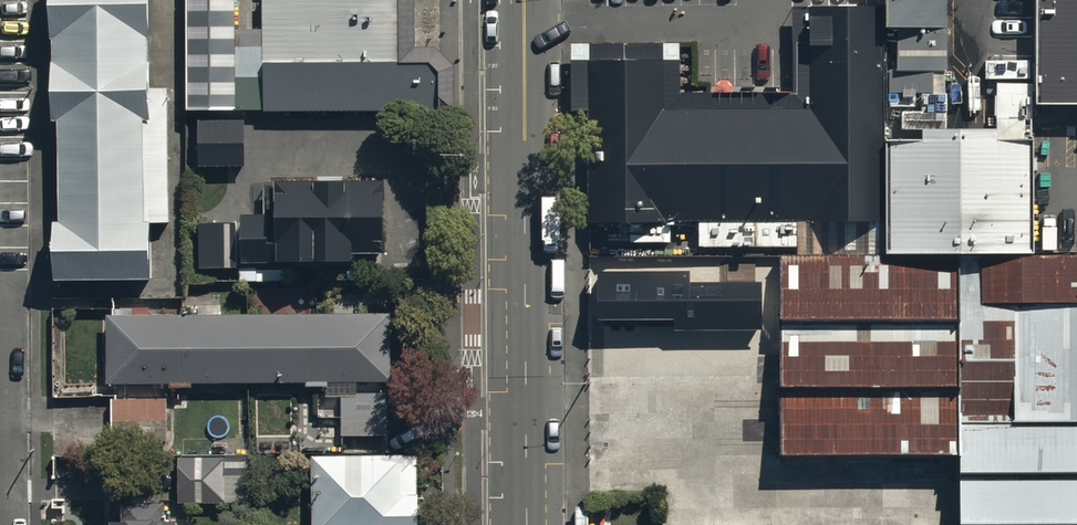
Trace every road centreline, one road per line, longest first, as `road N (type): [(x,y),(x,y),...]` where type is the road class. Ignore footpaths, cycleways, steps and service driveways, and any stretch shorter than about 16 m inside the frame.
road 1 (tertiary): [(524,0),(526,524)]

